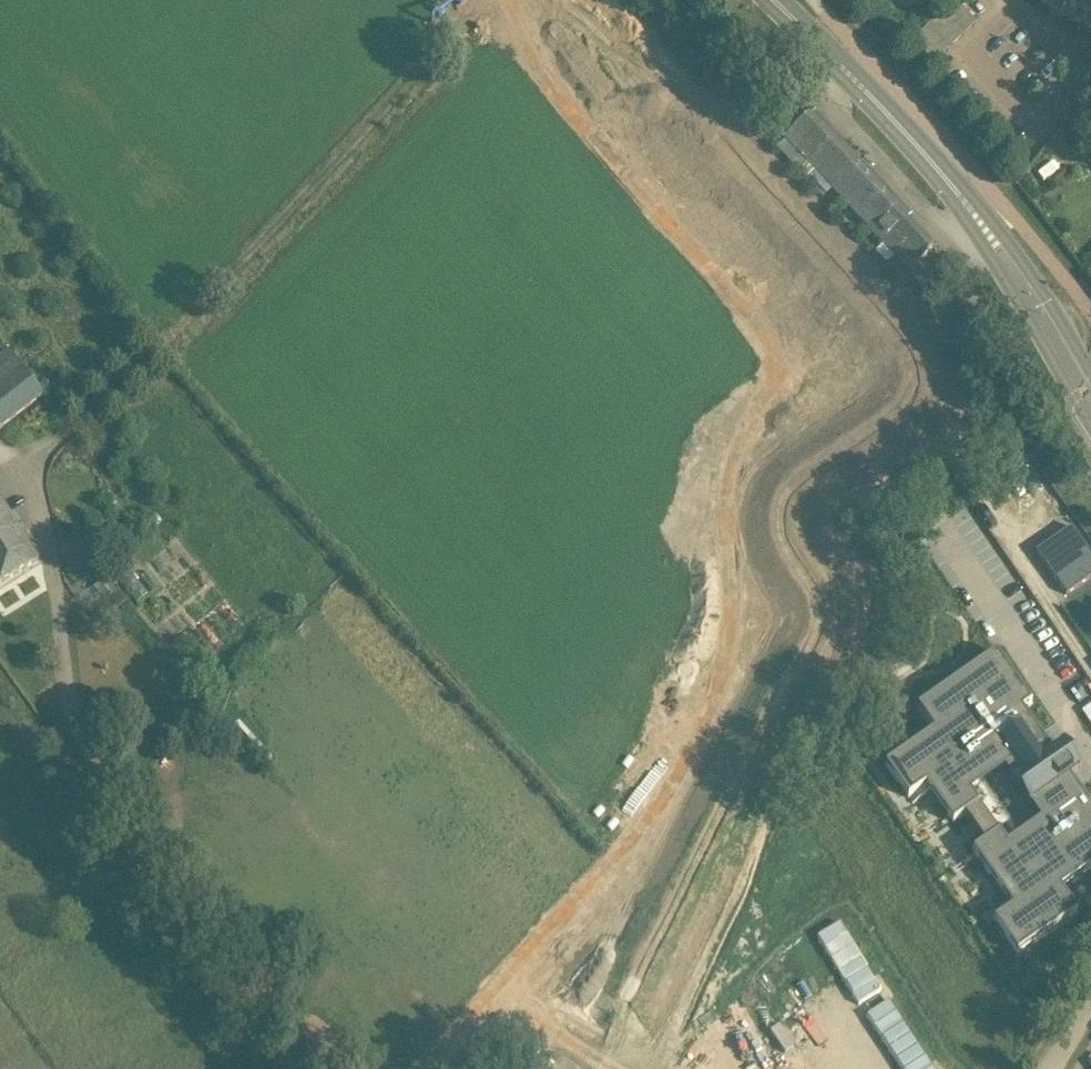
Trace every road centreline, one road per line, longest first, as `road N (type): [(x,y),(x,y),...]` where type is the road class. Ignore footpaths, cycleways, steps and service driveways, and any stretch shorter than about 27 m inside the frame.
road 1 (track): [(10,491),(486,0)]
road 2 (track): [(53,563),(86,746),(331,1068)]
road 3 (primary): [(972,210),(774,0)]
road 4 (residential): [(1086,65),(1012,3),(962,53),(1029,122)]
road 5 (primary): [(972,210),(1090,428)]
road 6 (primary): [(1090,372),(1013,246),(972,210)]

